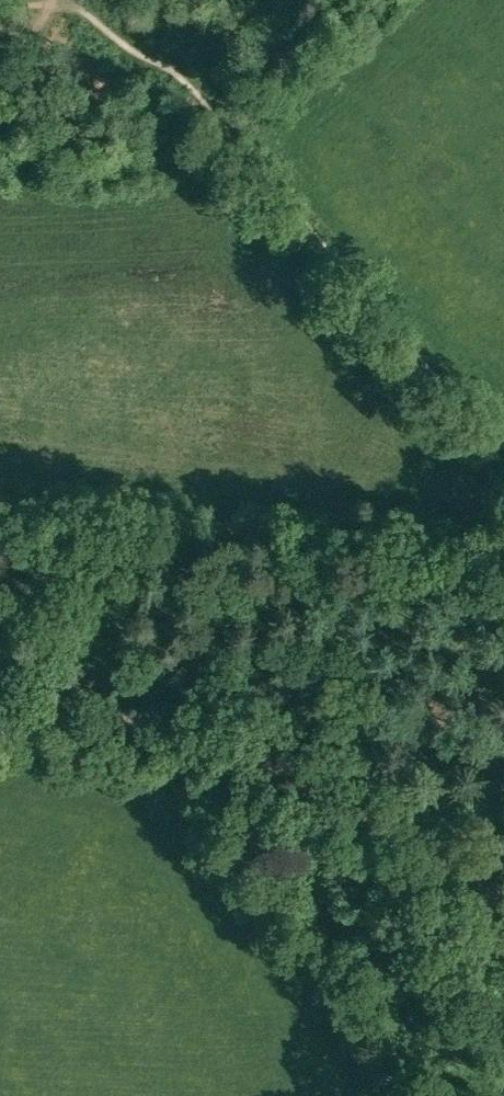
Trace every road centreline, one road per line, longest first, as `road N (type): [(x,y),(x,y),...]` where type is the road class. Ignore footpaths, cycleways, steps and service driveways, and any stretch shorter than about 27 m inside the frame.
road 1 (track): [(503,907),(376,817),(310,781),(190,737),(0,691)]

